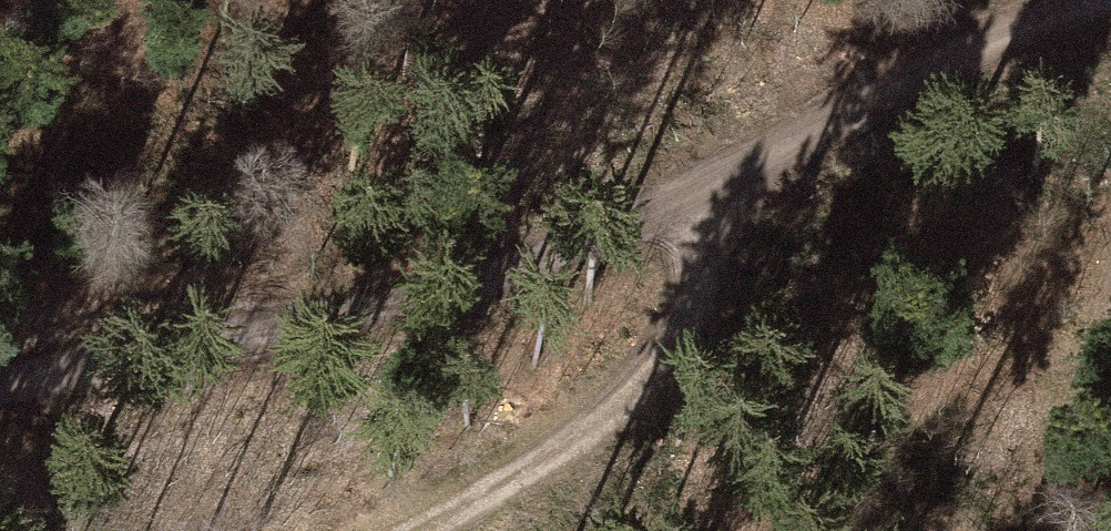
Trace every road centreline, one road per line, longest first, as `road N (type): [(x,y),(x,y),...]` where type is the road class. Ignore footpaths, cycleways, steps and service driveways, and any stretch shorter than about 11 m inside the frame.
road 1 (track): [(0,383),(358,311),(560,252),(730,176),(987,44),(1102,0)]
road 2 (track): [(730,176),(683,324),(631,400),(557,455),(411,530)]

